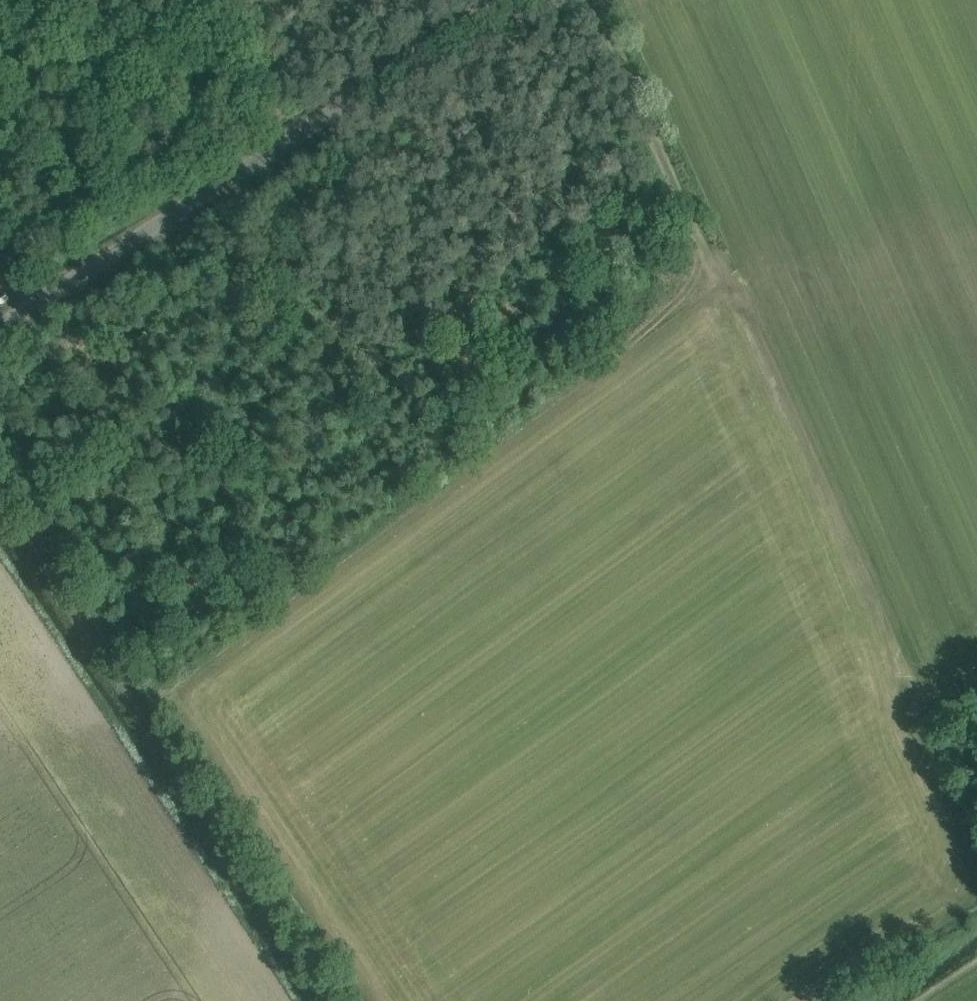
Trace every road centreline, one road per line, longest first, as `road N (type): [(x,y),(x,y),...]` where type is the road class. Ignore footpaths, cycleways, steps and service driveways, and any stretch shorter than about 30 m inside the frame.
road 1 (track): [(0,497),(340,1000)]
road 2 (unclassified): [(0,320),(489,0)]

